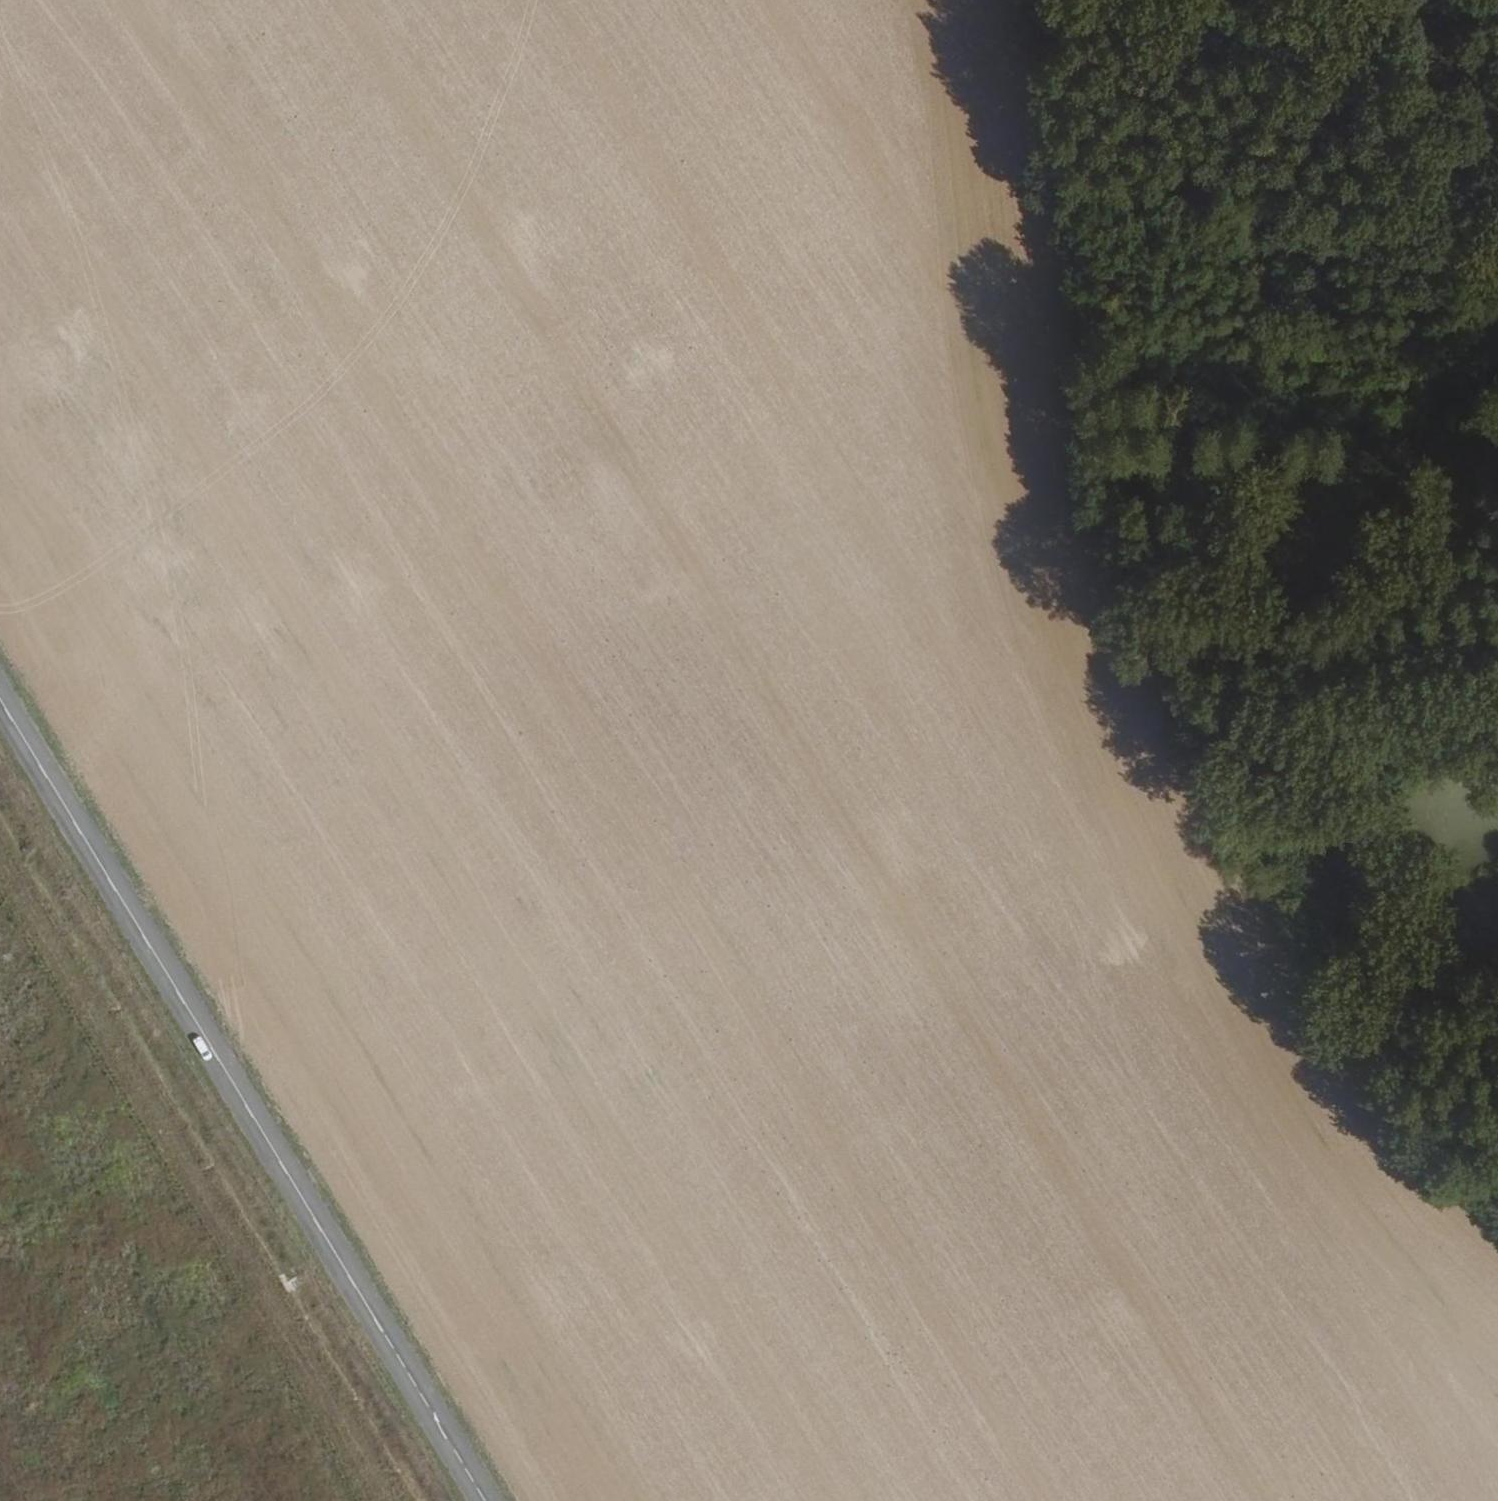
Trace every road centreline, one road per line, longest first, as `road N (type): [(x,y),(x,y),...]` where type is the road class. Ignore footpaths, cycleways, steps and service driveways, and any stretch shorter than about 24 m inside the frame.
road 1 (tertiary): [(487,1500),(0,710)]
road 2 (track): [(1359,0),(1379,25),(1497,266)]

